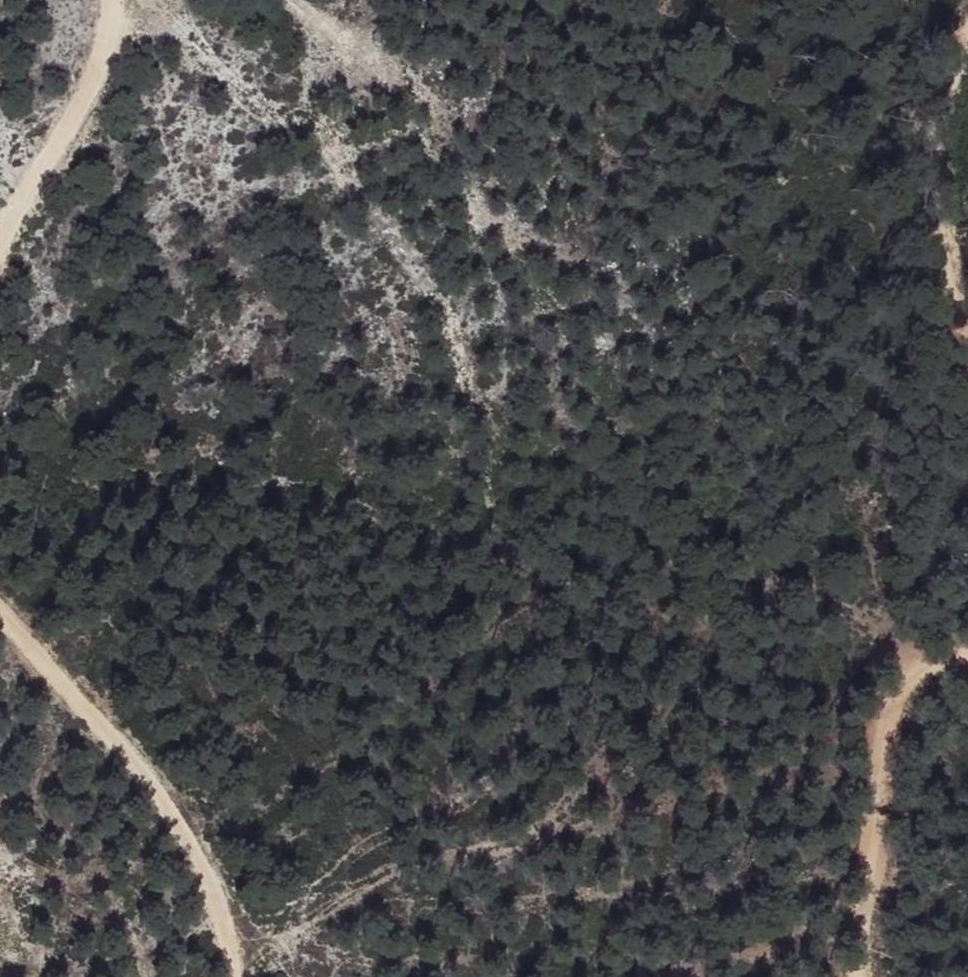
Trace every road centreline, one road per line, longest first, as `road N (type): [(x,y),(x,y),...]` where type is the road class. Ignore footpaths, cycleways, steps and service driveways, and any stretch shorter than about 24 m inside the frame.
road 1 (track): [(238,976),(239,930),(147,762),(0,611)]
road 2 (track): [(967,653),(901,671),(870,742),(868,886),(854,976)]
road 3 (track): [(0,243),(114,32),(115,0)]
road 4 (track): [(967,53),(941,125),(948,203),(967,248)]

